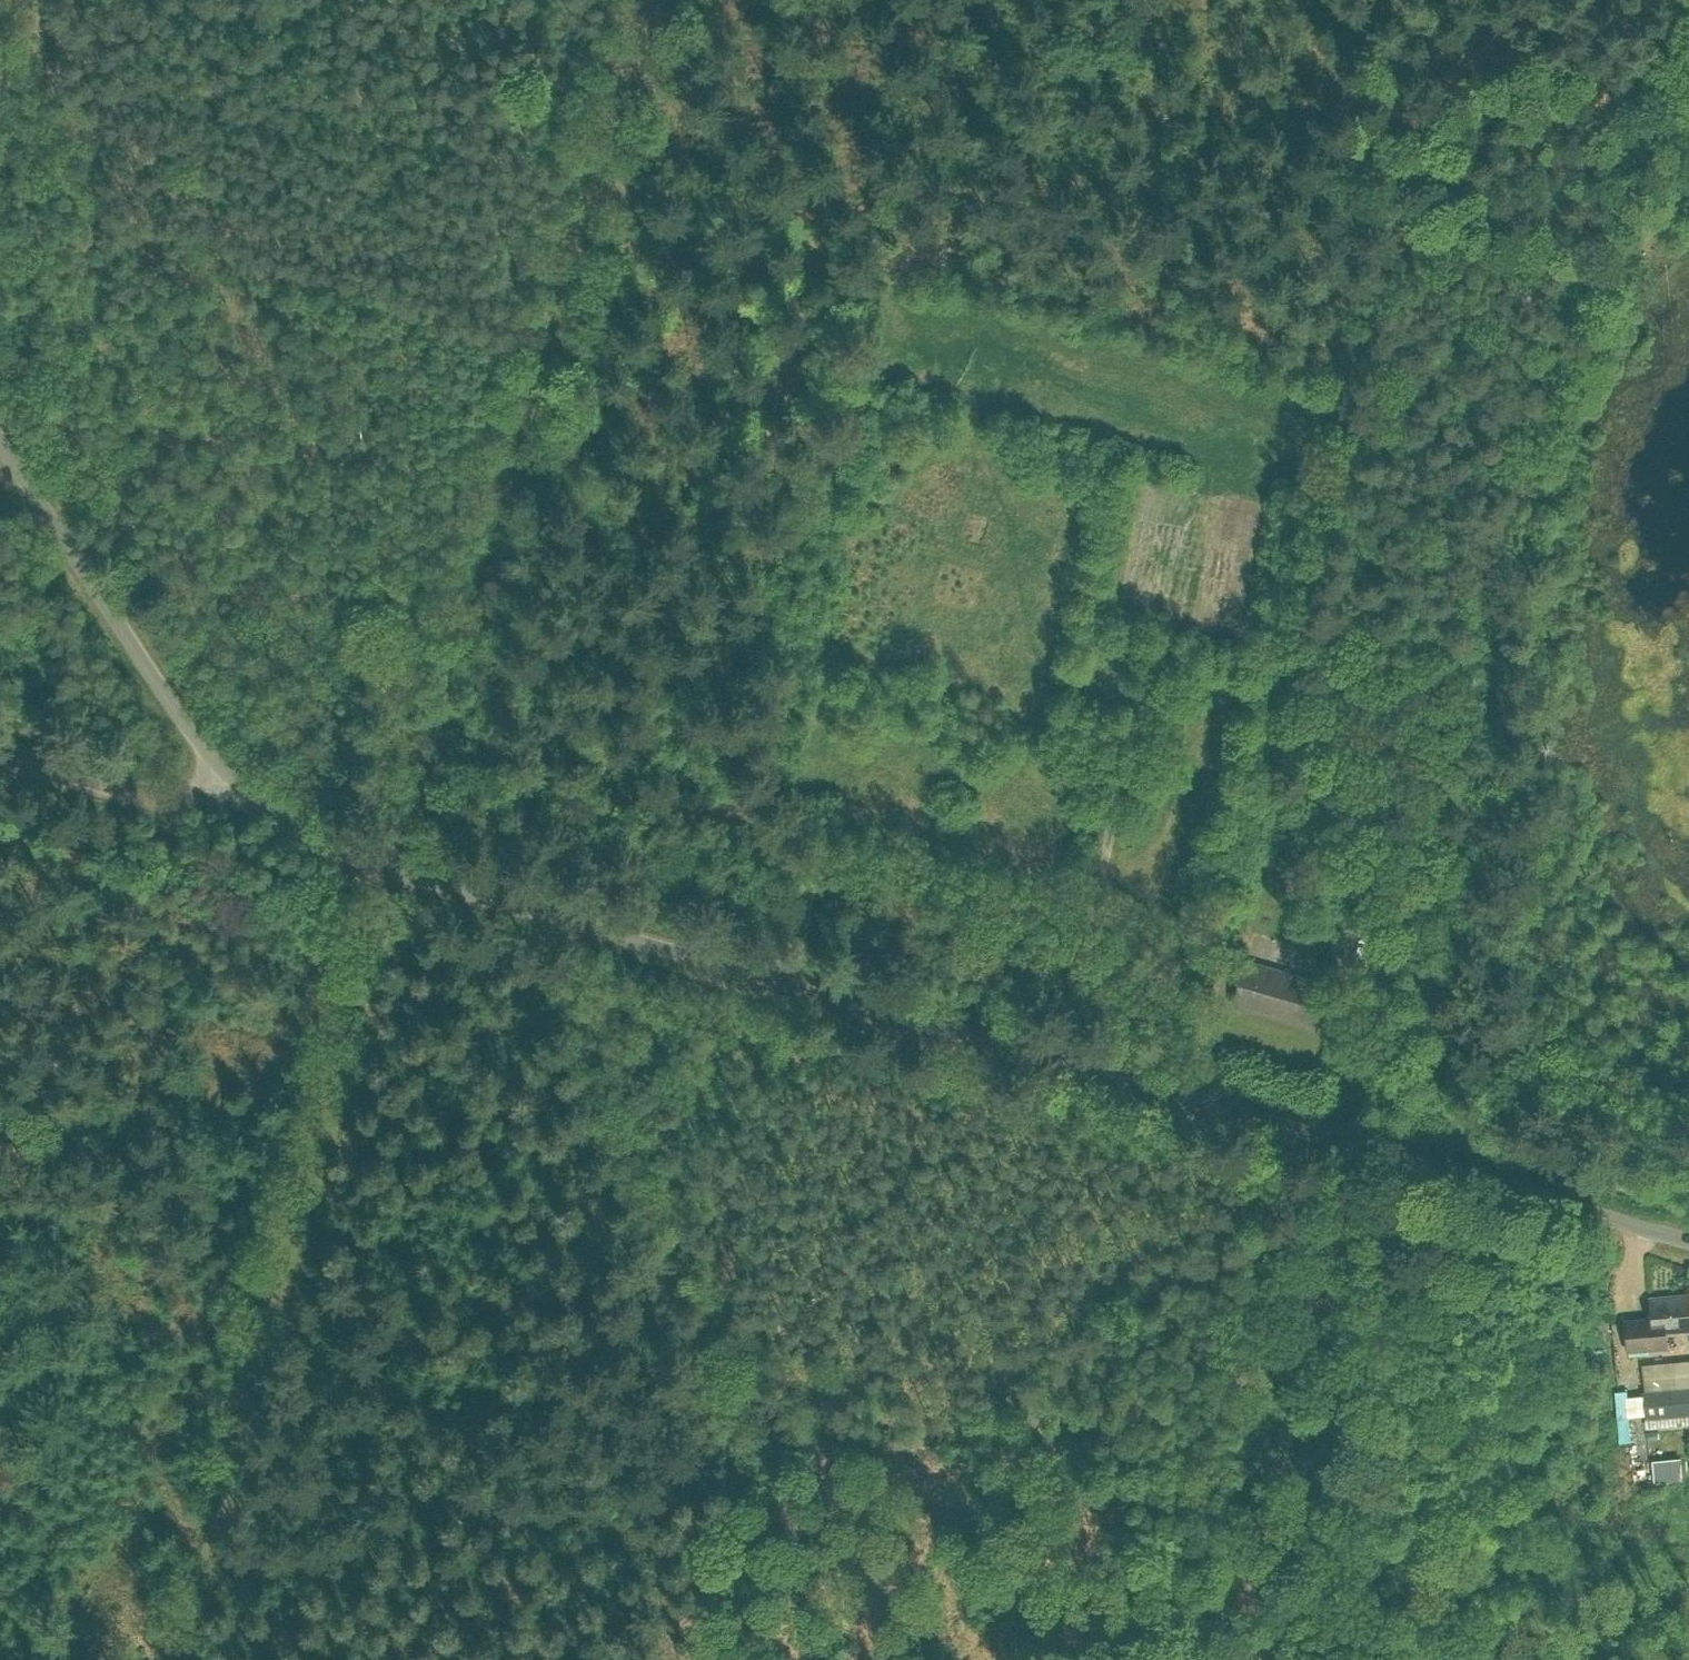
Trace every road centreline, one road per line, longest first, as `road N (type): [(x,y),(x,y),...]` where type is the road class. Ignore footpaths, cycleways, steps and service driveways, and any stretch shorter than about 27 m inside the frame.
road 1 (unclassified): [(1353,1145),(410,872),(323,840),(239,786)]
road 2 (track): [(593,182),(805,211),(914,195),(1051,211),(1106,207),(1164,219),(1258,278),(1316,292),(1424,349),(1528,365)]
road 3 (track): [(185,1659),(410,872)]
road 4 (track): [(593,182),(410,872)]
road 5 (track): [(1062,1061),(1208,474)]
road 6 (track): [(1255,1659),(1250,1600),(1331,1230)]
road 7 (unclassified): [(239,786),(188,727),(0,443)]
road 8 (unclassified): [(1688,1241),(1353,1145)]
road 9 (unclassified): [(239,786),(147,798),(0,761)]
road 10 (track): [(1021,1659),(1250,1600)]
road 11 (unclassified): [(1409,956),(1353,1145)]
road 12 (track): [(641,0),(593,182)]

